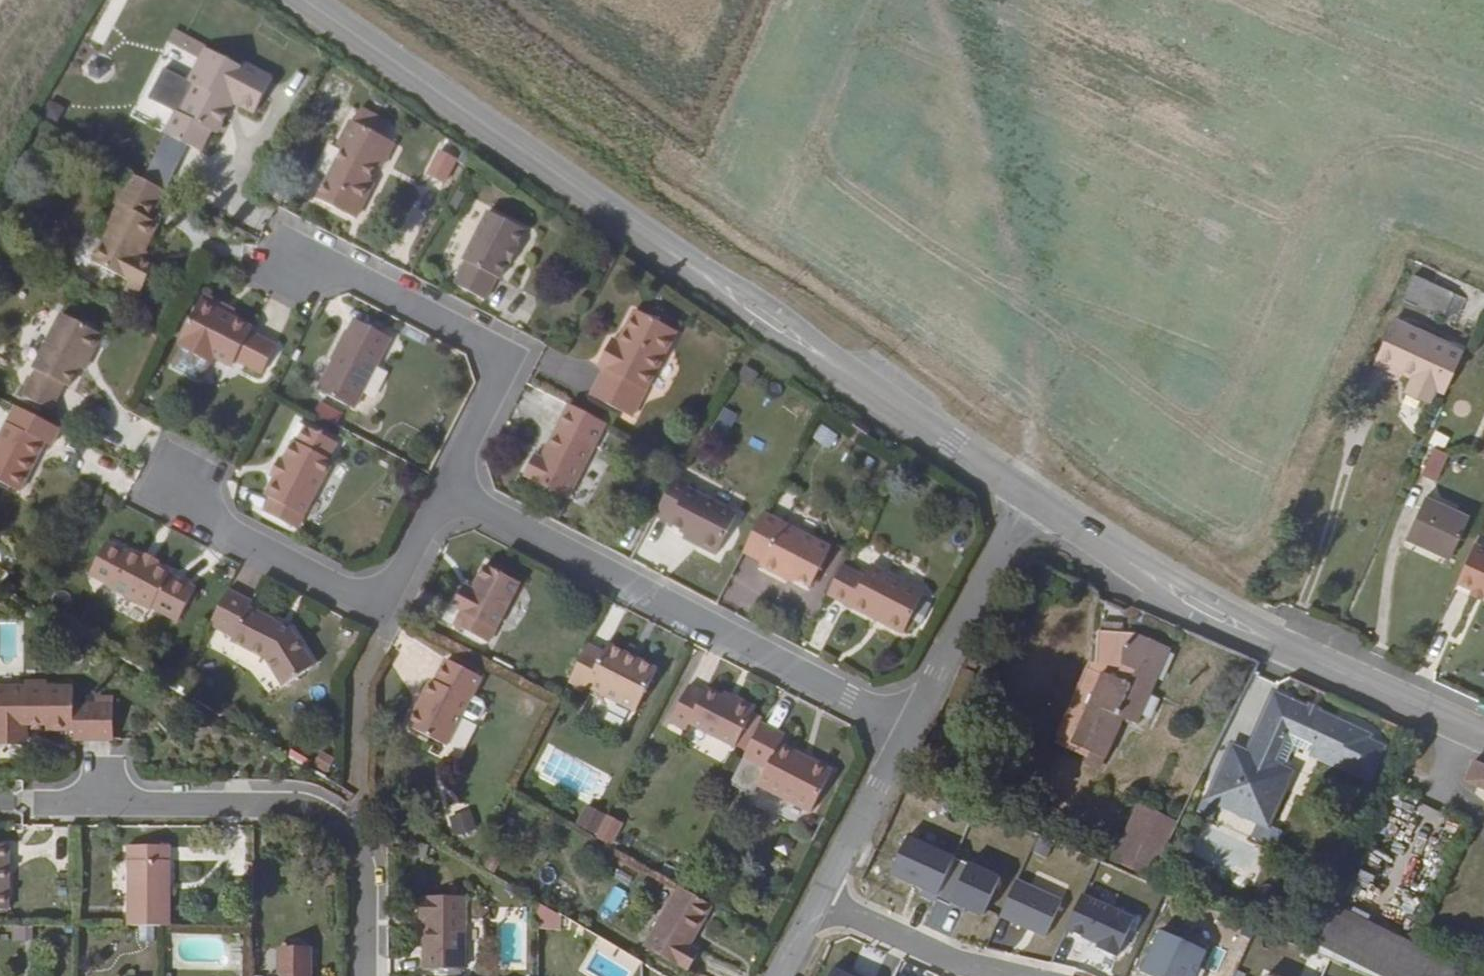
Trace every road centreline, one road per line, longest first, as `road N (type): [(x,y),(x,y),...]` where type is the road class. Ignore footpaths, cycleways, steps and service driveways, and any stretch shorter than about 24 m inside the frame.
road 1 (tertiary): [(1021,488),(308,0)]
road 2 (tertiary): [(1483,737),(1274,647),(1021,488)]
road 3 (residential): [(909,728),(488,512)]
road 4 (residential): [(93,770),(93,802),(293,805),(337,822),(369,871),(370,975)]
road 5 (residential): [(282,267),(310,262),(343,271),(484,350),(487,382),(443,468)]
road 6 (residential): [(424,507),(385,580),(369,595),(355,596),(202,522),(170,482)]
road 7 (residential): [(909,728),(1021,488)]
road 8 (residential): [(818,899),(1000,975)]
road 9 (residential): [(818,899),(909,728)]

